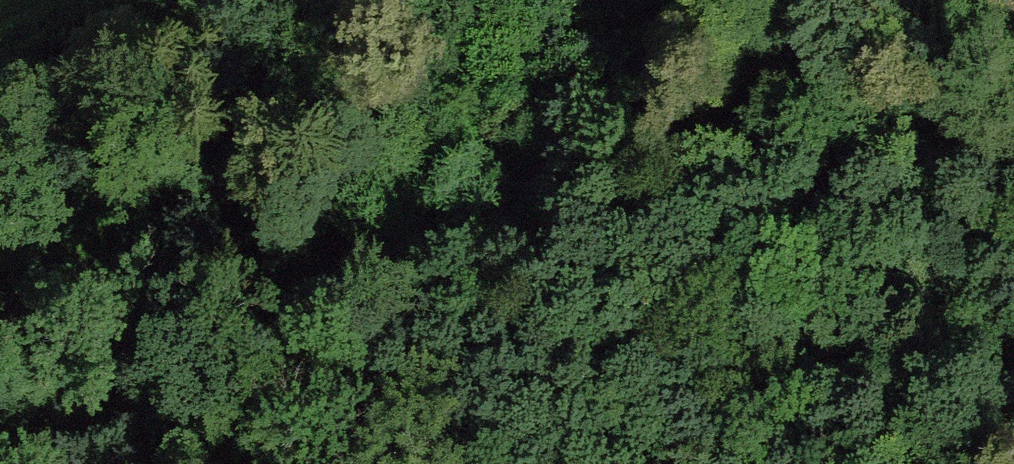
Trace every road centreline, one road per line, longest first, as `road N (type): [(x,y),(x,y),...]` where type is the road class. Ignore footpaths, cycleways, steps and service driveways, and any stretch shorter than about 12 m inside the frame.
road 1 (track): [(205,463),(396,256),(553,183),(878,147)]
road 2 (track): [(1013,163),(703,126)]

